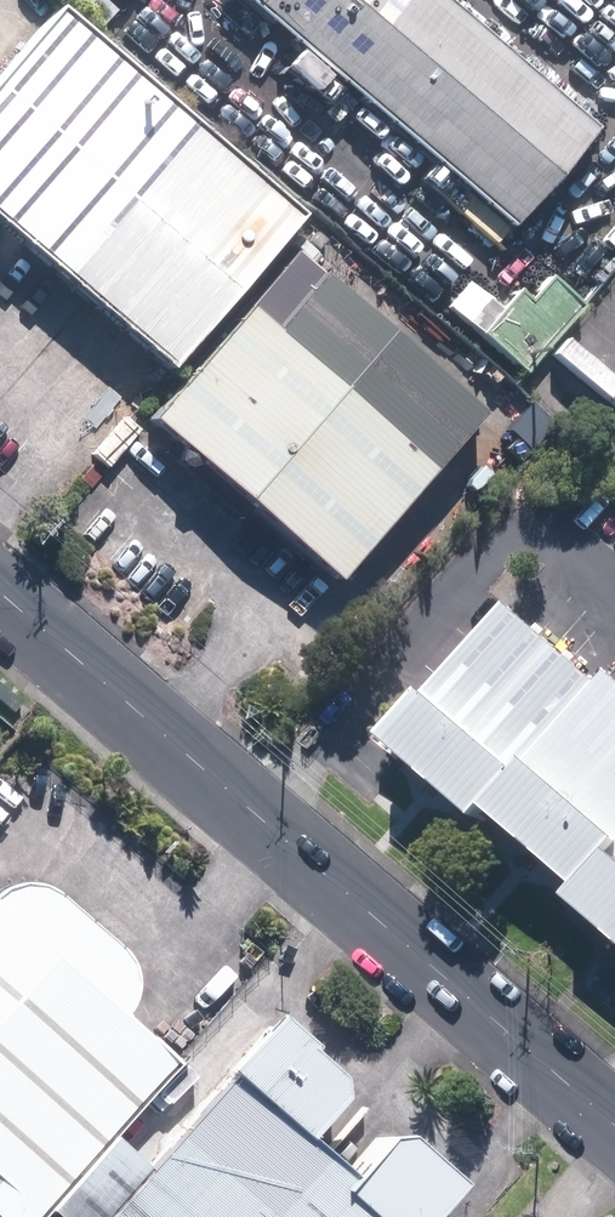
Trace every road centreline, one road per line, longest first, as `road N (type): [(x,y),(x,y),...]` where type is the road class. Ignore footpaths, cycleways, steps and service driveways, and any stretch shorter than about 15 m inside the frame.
road 1 (secondary): [(0,592),(614,1109)]

